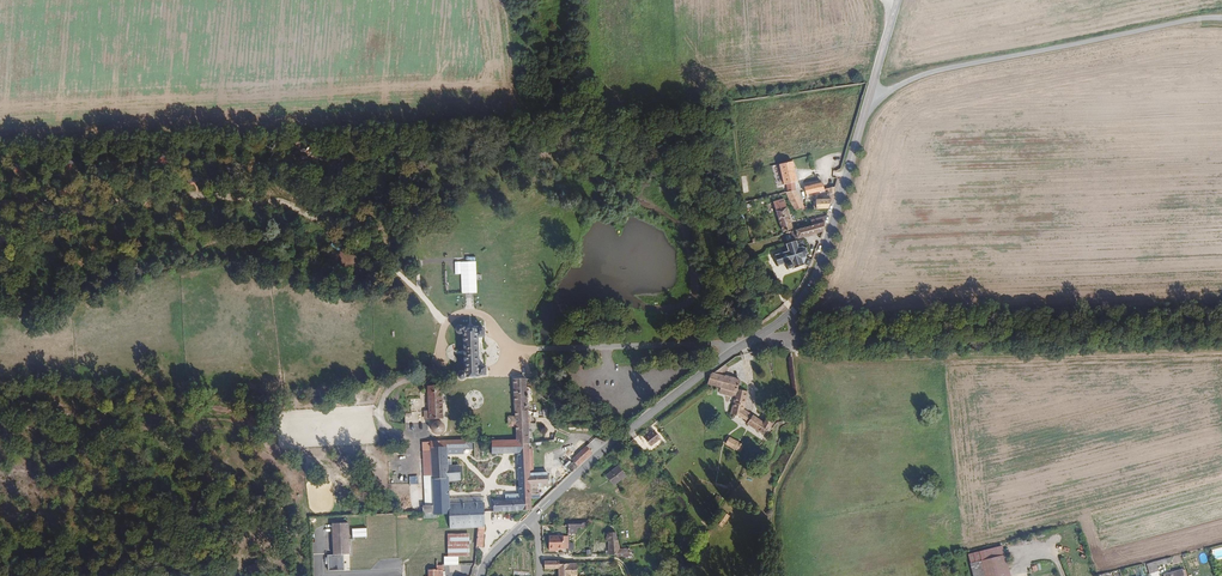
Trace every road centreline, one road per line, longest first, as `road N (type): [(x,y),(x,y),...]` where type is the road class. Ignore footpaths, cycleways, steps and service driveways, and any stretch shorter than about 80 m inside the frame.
road 1 (secondary): [(866,105),(810,291),(792,314),(614,443),(533,517)]
road 2 (track): [(796,358),(1221,348)]
road 3 (unclassified): [(1221,14),(935,70),(866,105)]
road 4 (track): [(796,358),(799,439),(773,490),(771,575)]

